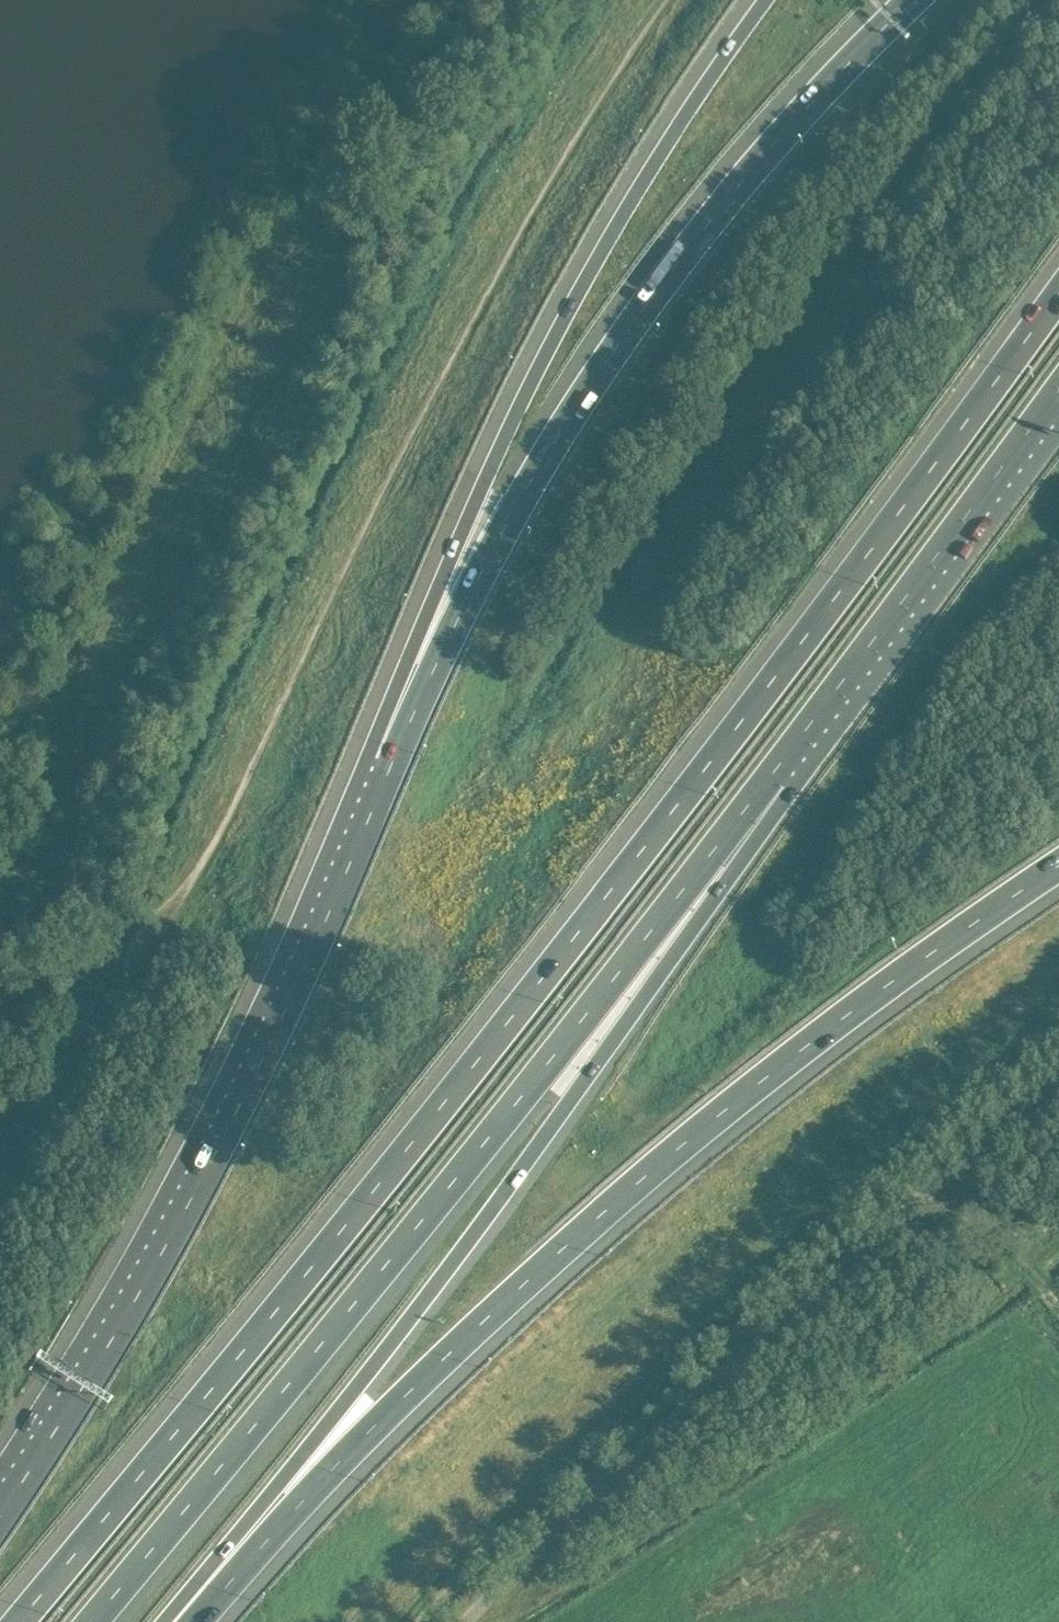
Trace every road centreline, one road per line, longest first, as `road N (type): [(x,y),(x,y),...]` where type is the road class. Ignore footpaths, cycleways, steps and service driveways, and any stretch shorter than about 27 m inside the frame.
road 1 (motorway): [(1058,287),(690,794),(22,1621)]
road 2 (motorway): [(173,1621),(242,1565),(395,1404),(593,1220),(898,976),(1058,866)]
road 3 (motorway): [(96,1621),(408,1244),(767,783)]
road 4 (motorway): [(168,1621),(444,1274),(709,909),(767,783)]
road 5 (motorway): [(914,0),(714,217),(629,331),(481,575),(389,767)]
road 6 (motorway): [(768,0),(658,162),(552,345),(453,545),(413,643),(389,767)]
road 7 (motorway): [(389,767),(228,1129),(149,1274),(0,1513)]
road 8 (unclassified): [(476,1621),(642,1443),(773,1321),(1058,1085)]
road 9 (motorway): [(767,783),(1058,387)]
road 10 (track): [(173,919),(0,1214)]

